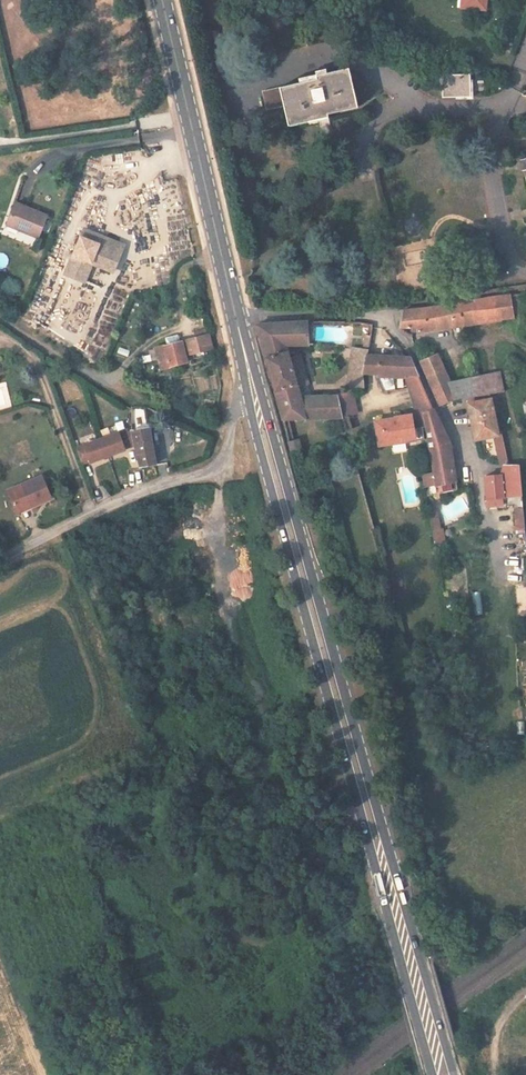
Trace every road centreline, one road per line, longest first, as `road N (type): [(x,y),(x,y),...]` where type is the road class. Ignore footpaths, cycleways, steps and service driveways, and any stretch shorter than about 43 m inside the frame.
road 1 (primary): [(452,1074),(236,317)]
road 2 (primary): [(247,399),(429,1074)]
road 3 (primary): [(163,0),(236,317)]
road 4 (unclassified): [(0,560),(211,468),(226,457),(229,437)]
road 5 (residential): [(379,316),(407,347),(467,461)]
road 6 (track): [(525,289),(379,316)]
road 7 (residential): [(379,316),(236,317)]
road 8 (track): [(107,381),(0,320)]

